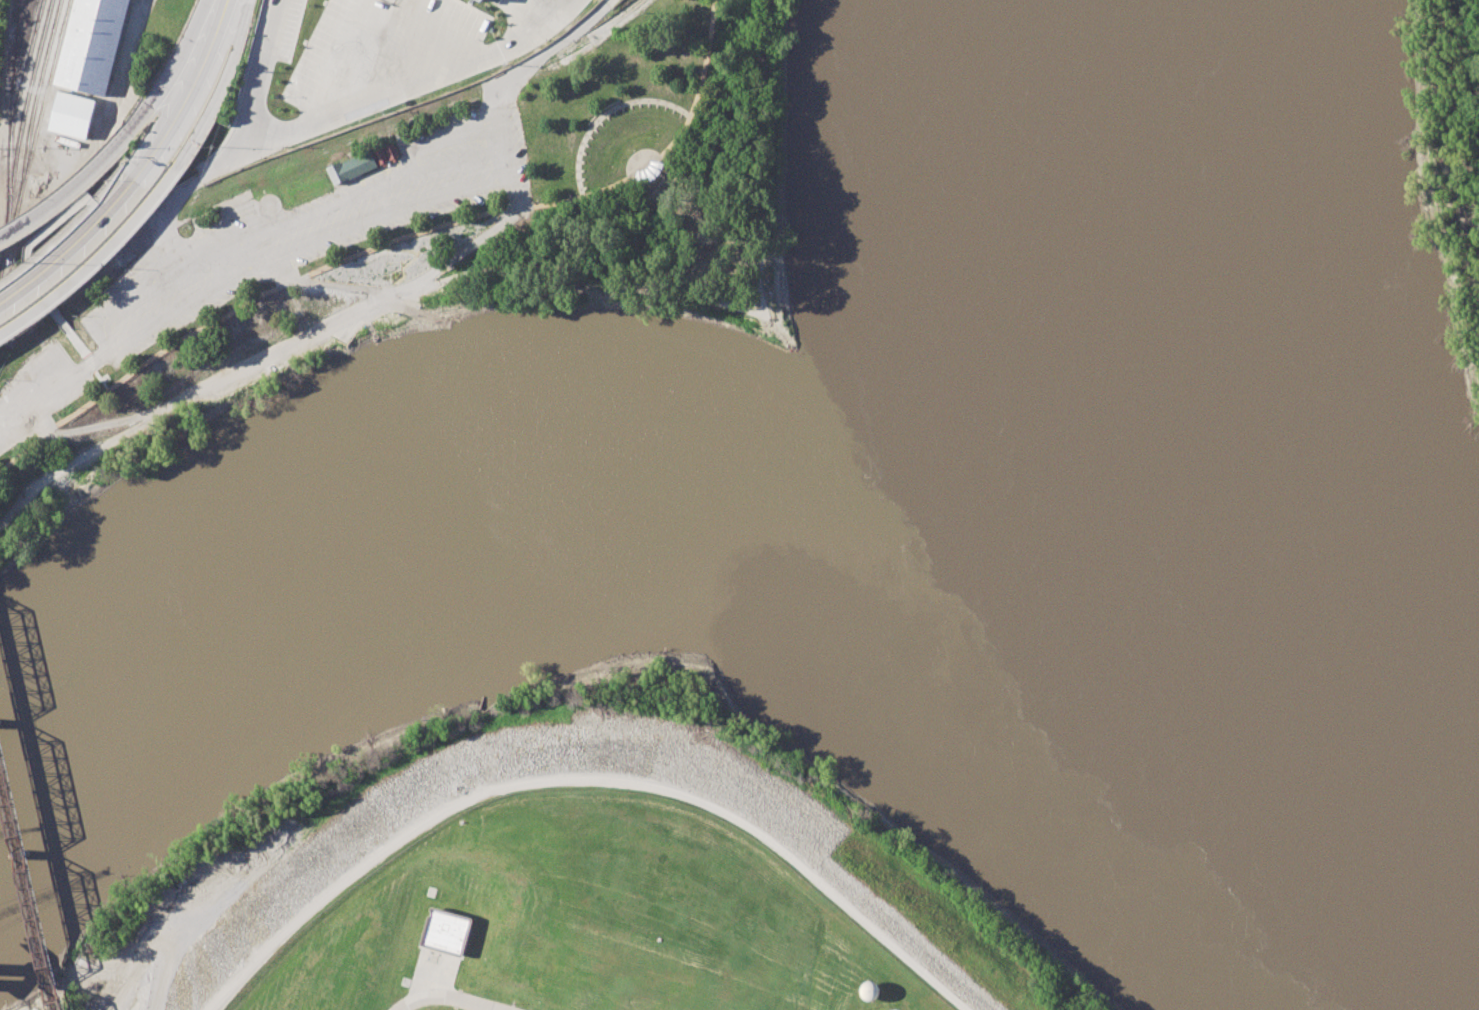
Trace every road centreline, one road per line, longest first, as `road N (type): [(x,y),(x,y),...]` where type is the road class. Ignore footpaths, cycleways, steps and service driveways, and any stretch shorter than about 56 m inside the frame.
road 1 (motorway): [(0,335),(93,265),(176,172)]
road 2 (tertiary): [(132,178),(162,138),(224,0)]
road 3 (motorway): [(176,172),(210,115),(251,0)]
road 4 (tertiary): [(0,301),(132,178)]
road 5 (motorway): [(110,151),(32,222),(0,239)]
road 6 (motorway): [(202,57),(110,151)]

